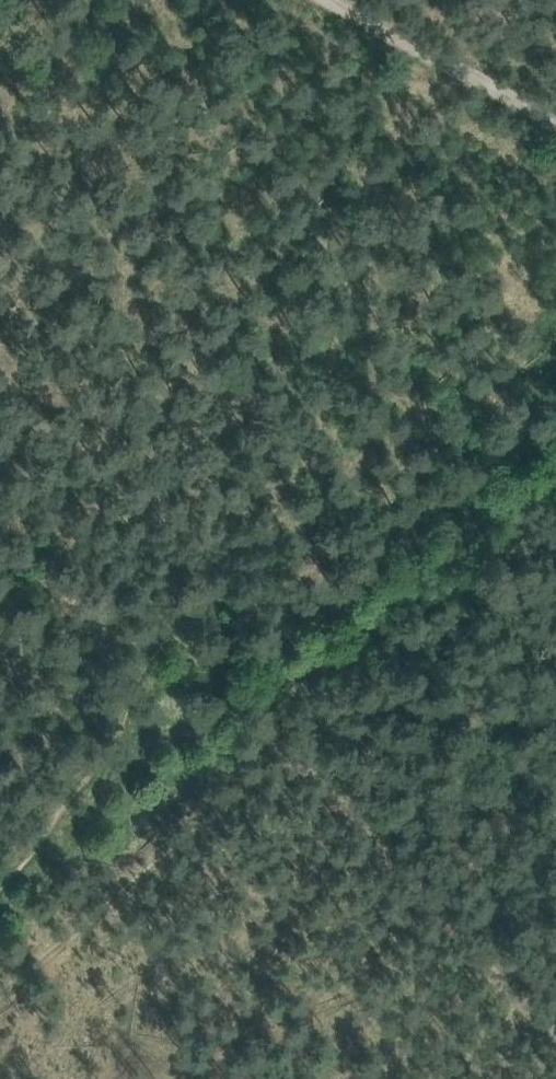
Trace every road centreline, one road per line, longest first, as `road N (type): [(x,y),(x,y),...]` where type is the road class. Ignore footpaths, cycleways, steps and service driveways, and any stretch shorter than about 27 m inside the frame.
road 1 (track): [(331,0),(555,130)]

